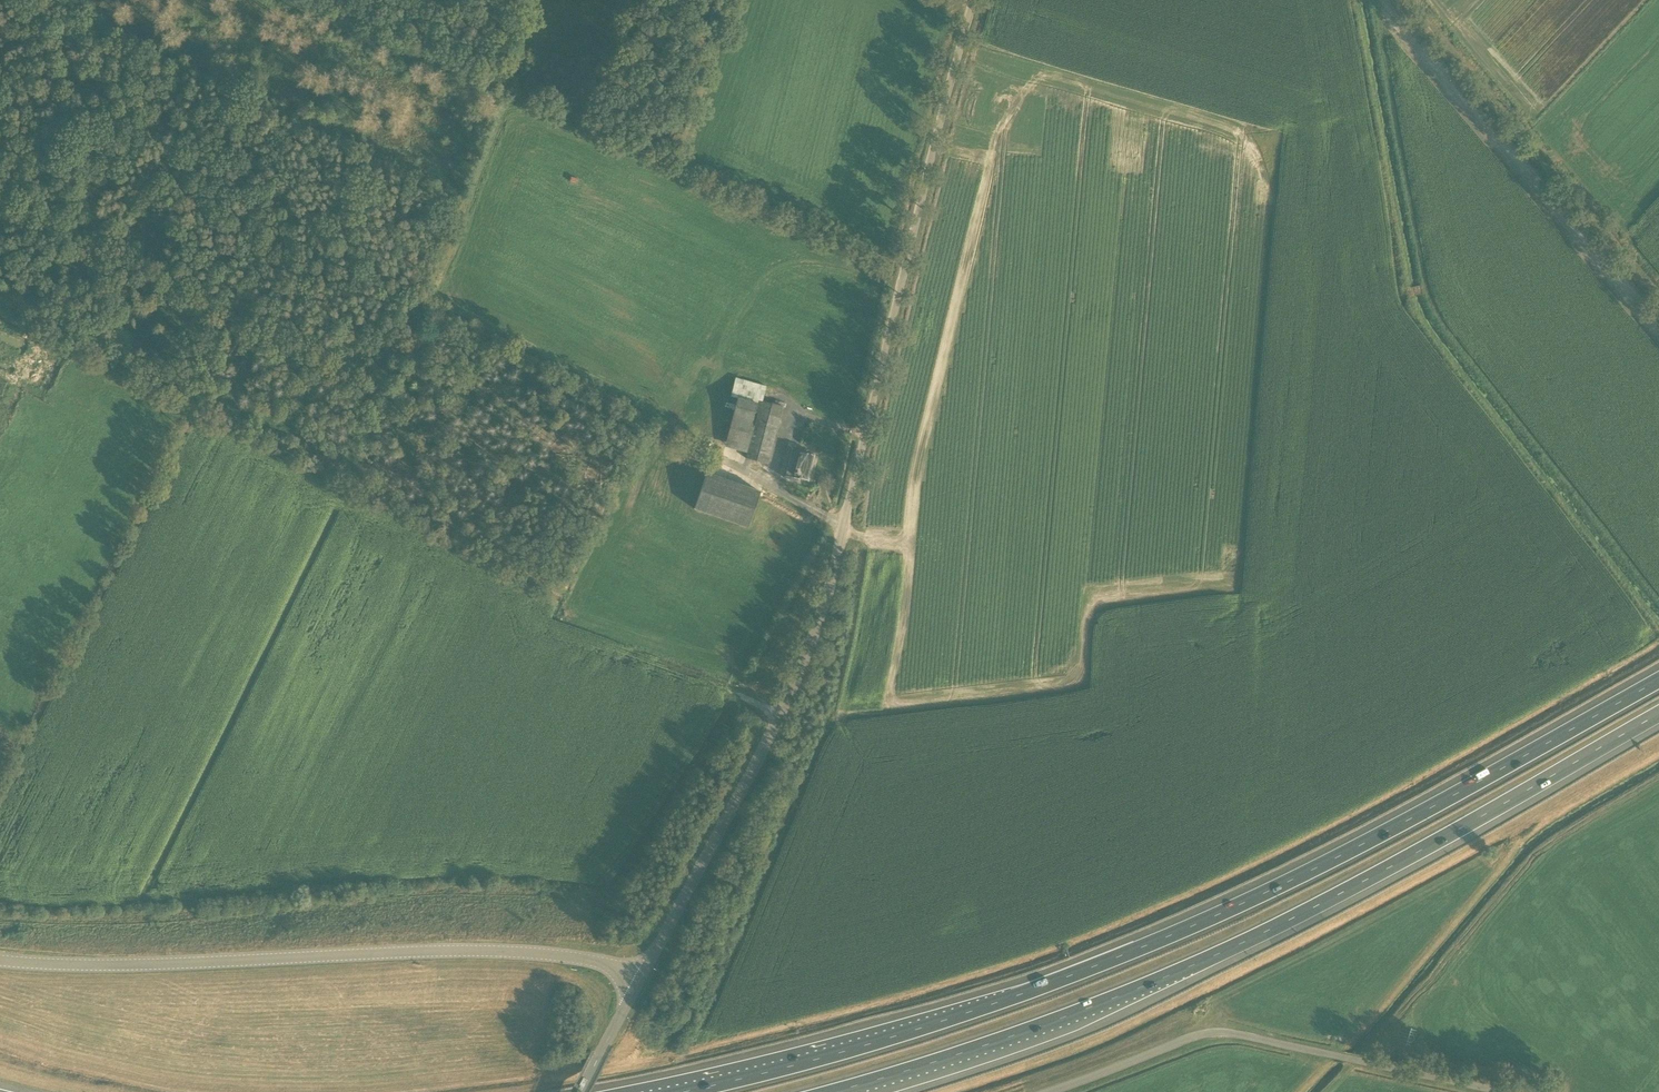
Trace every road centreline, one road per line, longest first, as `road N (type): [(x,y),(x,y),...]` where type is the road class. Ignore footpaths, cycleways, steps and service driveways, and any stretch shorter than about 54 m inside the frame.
road 1 (motorway): [(1658,681),(1339,856),(1074,976),(833,1055),(684,1091)]
road 2 (unclassified): [(642,973),(799,709),(830,632),(901,289),(976,0)]
road 3 (motorway): [(831,1091),(975,1048),(1189,966),(1446,837),(1658,715)]
road 4 (track): [(1371,0),(1433,308),(1451,341),(1658,601)]
road 5 (tertiary): [(642,973),(557,956),(458,950),(0,959)]
road 6 (track): [(1658,776),(1538,850),(1326,1091)]
road 7 (unclassified): [(1492,1091),(1220,1031),(1047,1091)]
road 8 (track): [(1408,0),(1658,291)]
road 9 (tertiary): [(579,1091),(642,973)]

